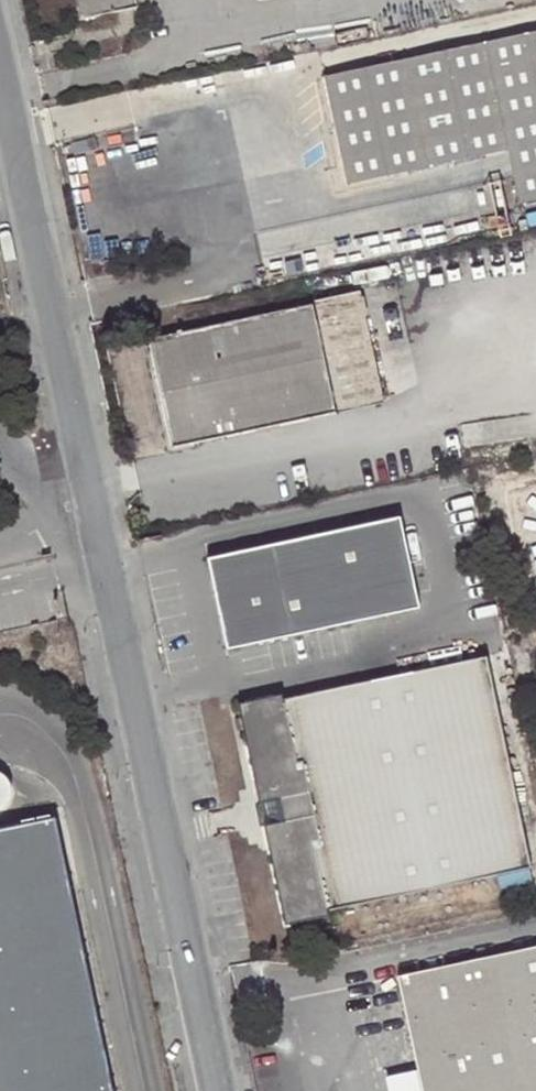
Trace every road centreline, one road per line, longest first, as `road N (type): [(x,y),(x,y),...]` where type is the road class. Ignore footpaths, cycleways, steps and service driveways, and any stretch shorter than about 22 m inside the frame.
road 1 (unclassified): [(0,72),(214,1090)]

